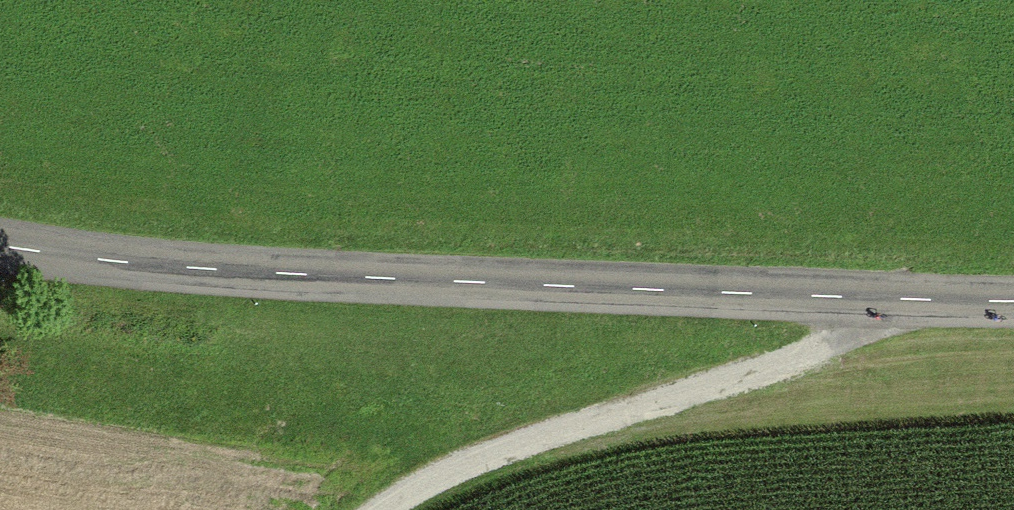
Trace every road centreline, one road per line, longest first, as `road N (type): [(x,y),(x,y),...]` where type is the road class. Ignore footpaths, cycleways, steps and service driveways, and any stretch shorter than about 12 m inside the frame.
road 1 (unclassified): [(1013,304),(164,271),(0,244)]
road 2 (track): [(392,509),(476,462),(768,374),(930,303)]

